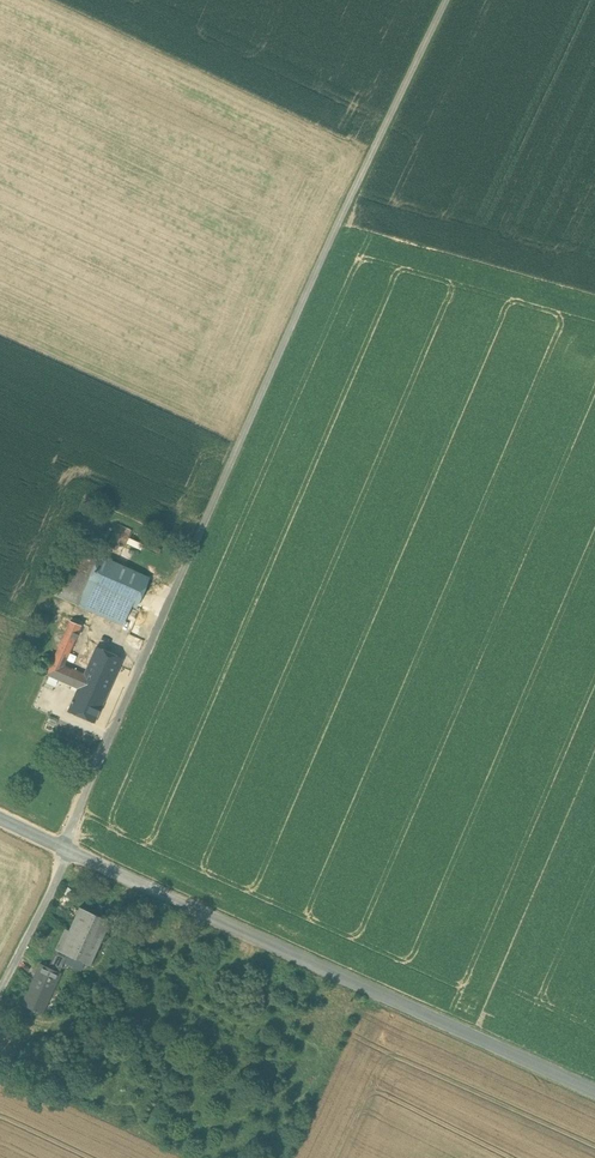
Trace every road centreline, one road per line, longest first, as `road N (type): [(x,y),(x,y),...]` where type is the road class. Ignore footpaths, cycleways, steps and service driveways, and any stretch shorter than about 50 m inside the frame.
road 1 (unclassified): [(70,851),(301,313),(449,0)]
road 2 (unclassified): [(594,1088),(70,851)]
road 3 (unclassified): [(0,994),(70,851)]

